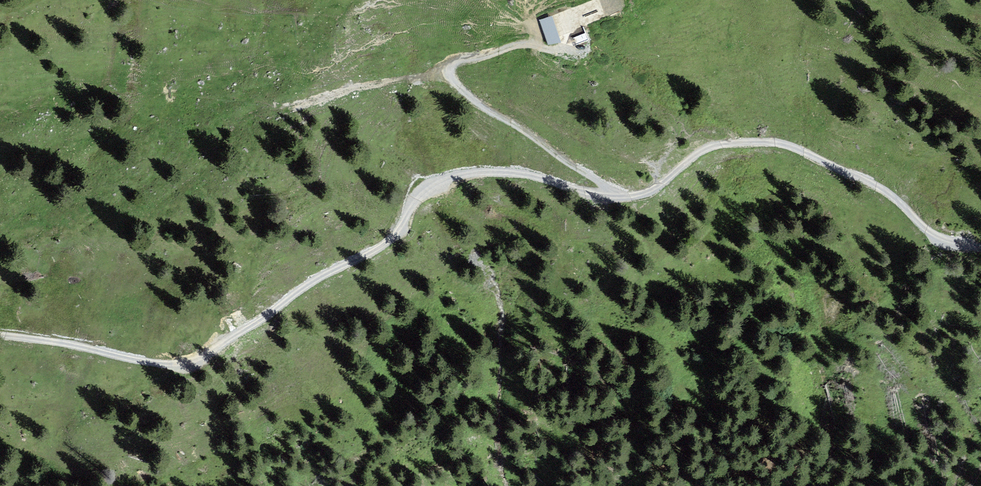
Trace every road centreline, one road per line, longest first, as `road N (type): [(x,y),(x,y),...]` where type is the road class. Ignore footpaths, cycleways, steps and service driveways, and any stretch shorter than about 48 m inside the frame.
road 1 (track): [(0,334),(152,365),(203,362),(313,280),(383,245),(424,182),(499,173),(628,195),(725,142),(797,148),(879,188),(941,239),(980,250)]
road 2 (track): [(628,195),(564,161),(515,122),(477,108),(448,84),(444,69),(460,57),(518,47),(550,53)]

